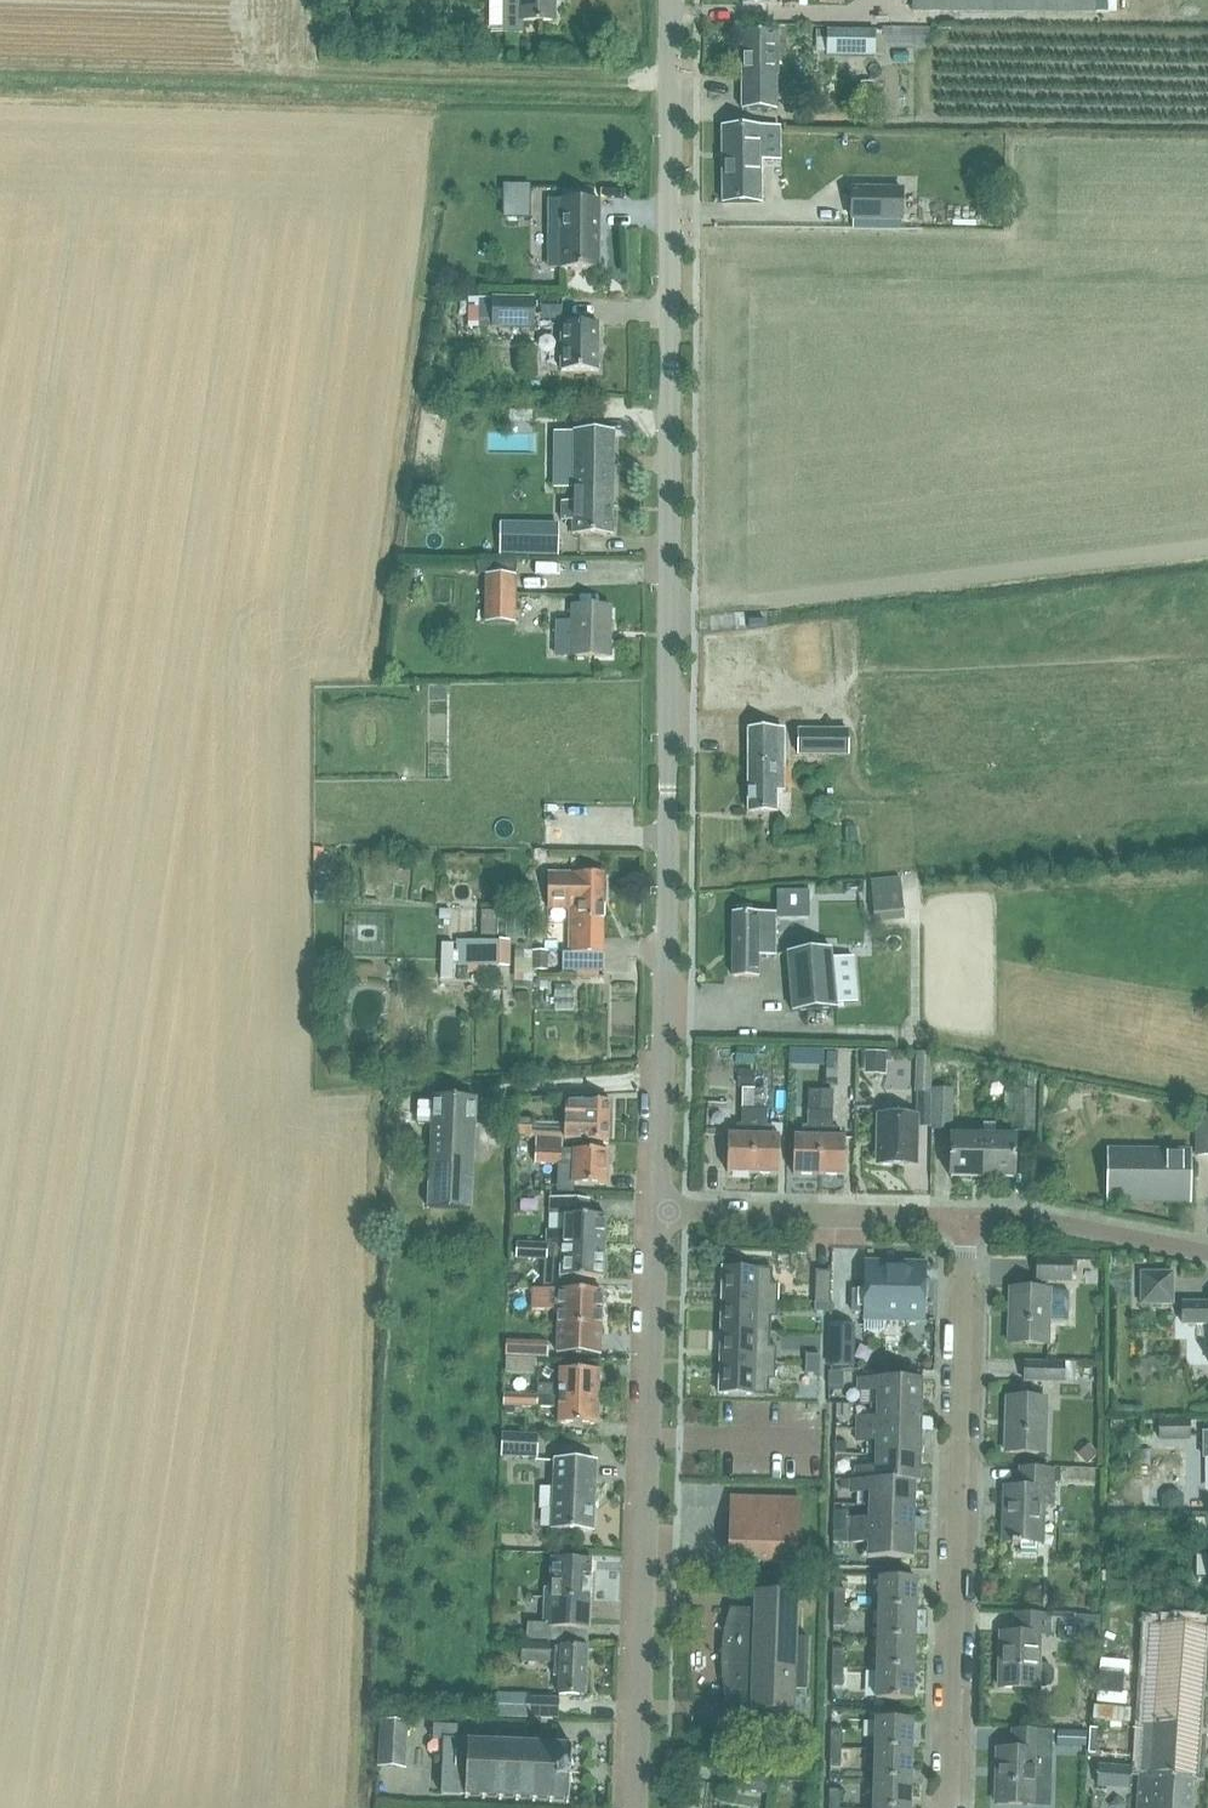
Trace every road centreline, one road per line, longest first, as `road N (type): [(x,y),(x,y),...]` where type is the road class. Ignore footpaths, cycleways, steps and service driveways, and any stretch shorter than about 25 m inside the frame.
road 1 (tertiary): [(662,1212),(672,0)]
road 2 (tertiary): [(630,1807),(662,1212)]
road 3 (residential): [(949,1807),(962,1219)]
road 4 (residential): [(962,1219),(662,1212)]
road 5 (residential): [(1207,1252),(1100,1228),(962,1219)]

